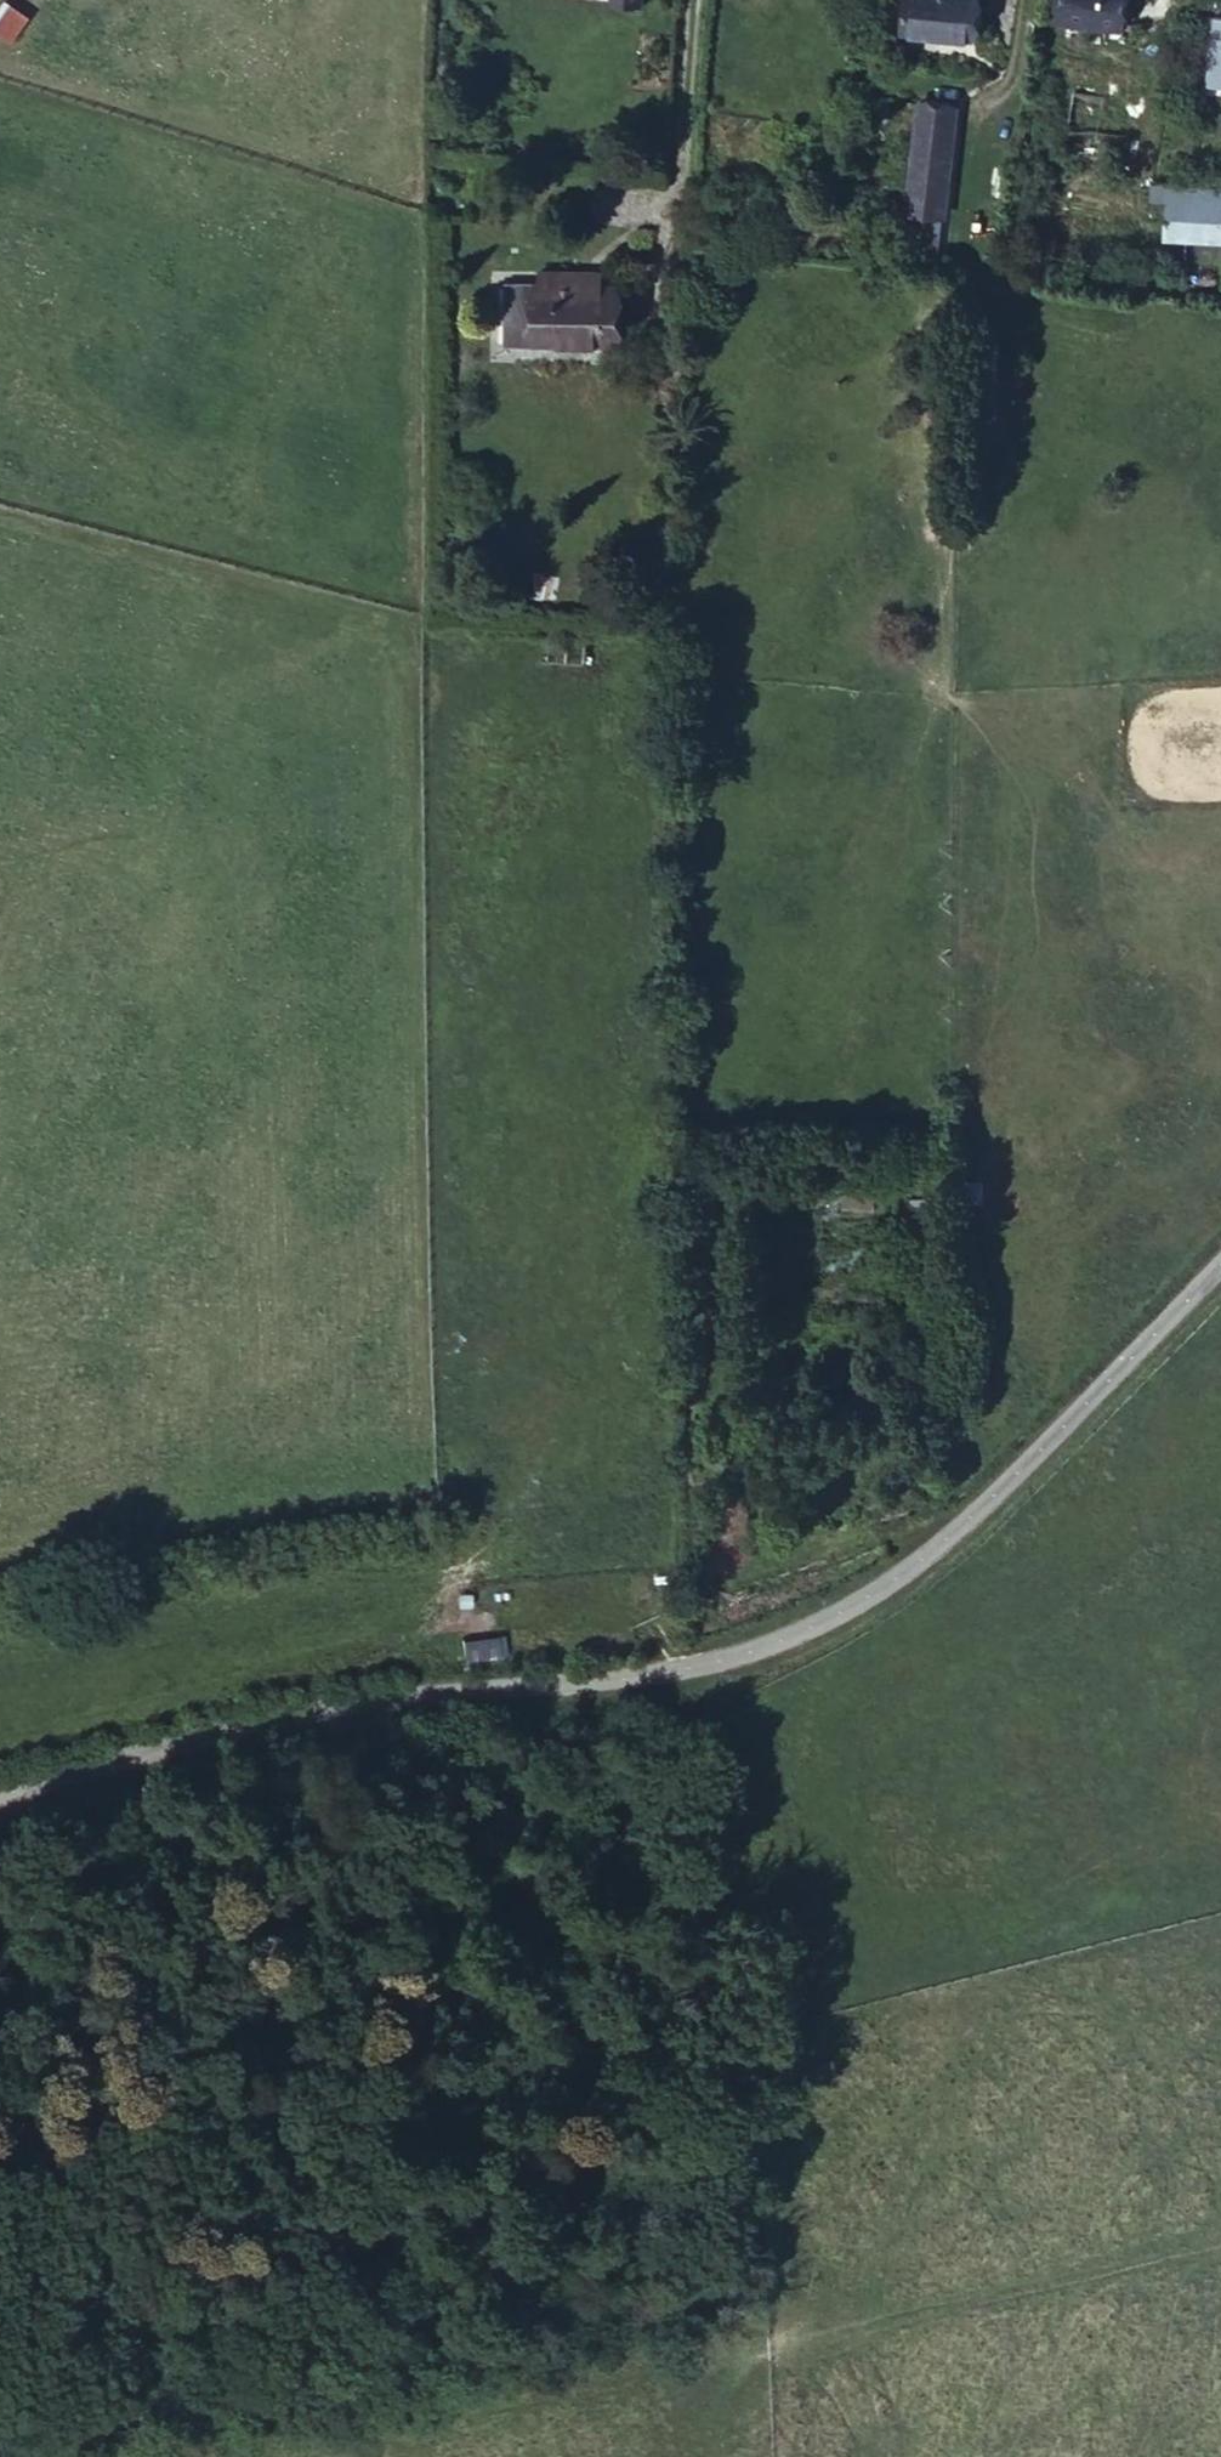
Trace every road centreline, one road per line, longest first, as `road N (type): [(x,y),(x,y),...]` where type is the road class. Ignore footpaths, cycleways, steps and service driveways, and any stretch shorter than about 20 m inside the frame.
road 1 (tertiary): [(1220,1258),(961,1529),(870,1598),(737,1651),(163,1732),(0,1789)]

